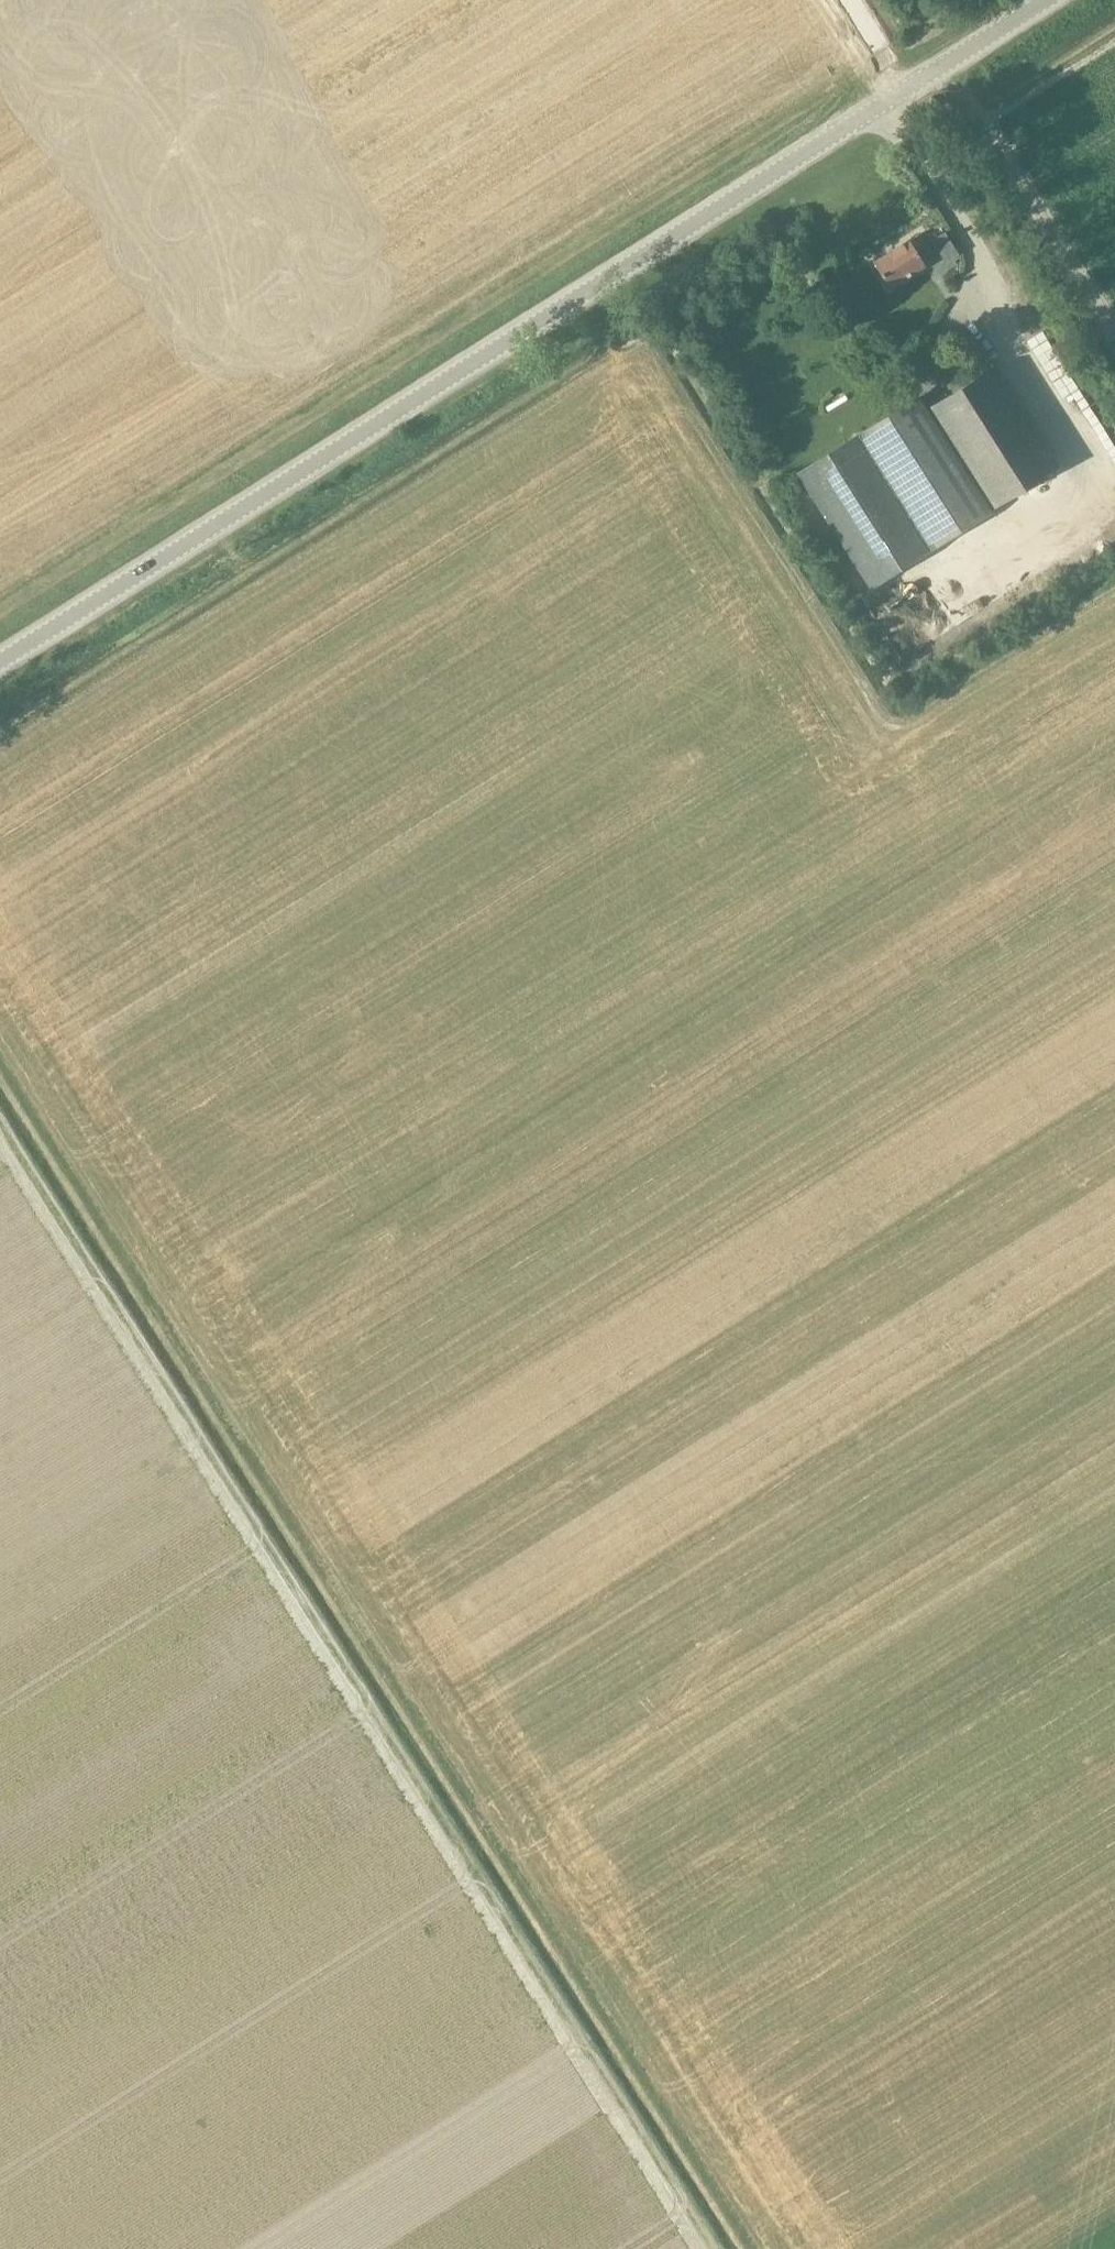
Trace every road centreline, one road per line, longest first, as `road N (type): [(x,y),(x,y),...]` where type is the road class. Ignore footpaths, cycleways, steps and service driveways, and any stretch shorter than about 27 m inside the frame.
road 1 (unclassified): [(0,661),(1048,0)]

